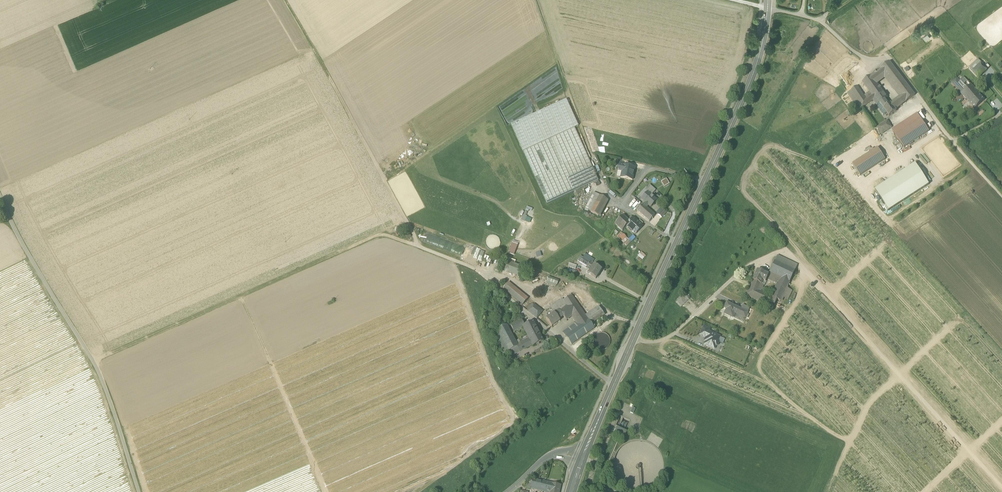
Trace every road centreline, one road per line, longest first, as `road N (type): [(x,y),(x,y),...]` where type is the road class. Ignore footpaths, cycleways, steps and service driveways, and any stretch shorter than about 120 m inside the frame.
road 1 (track): [(473,268),(381,233),(93,360)]
road 2 (primary): [(768,8),(746,92),(634,337)]
road 3 (track): [(0,195),(93,360),(139,491)]
road 4 (track): [(1001,491),(798,264)]
road 5 (unclassified): [(1001,114),(953,141),(889,58),(860,58),(819,20),(768,8)]
road 6 (track): [(284,0),(420,248)]
road 7 (unclassified): [(614,383),(473,268)]

